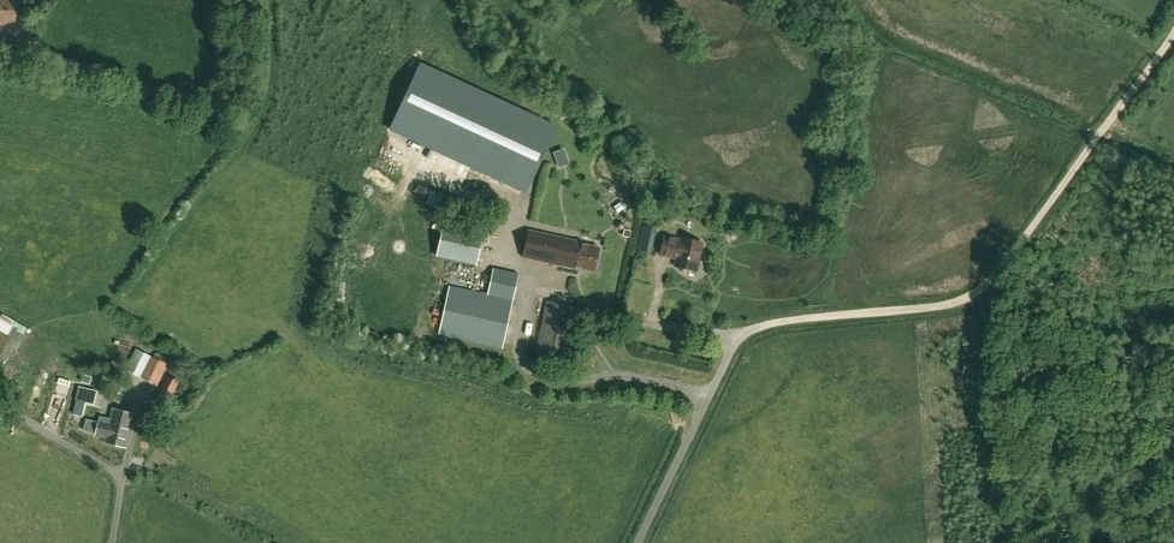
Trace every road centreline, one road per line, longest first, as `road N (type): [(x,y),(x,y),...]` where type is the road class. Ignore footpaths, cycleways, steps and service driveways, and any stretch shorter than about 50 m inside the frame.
road 1 (track): [(761,326),(972,299),(991,286),(1173,30)]
road 2 (unclassified): [(638,542),(738,339),(761,326)]
road 3 (unclassified): [(111,542),(120,490),(113,473),(20,418)]

